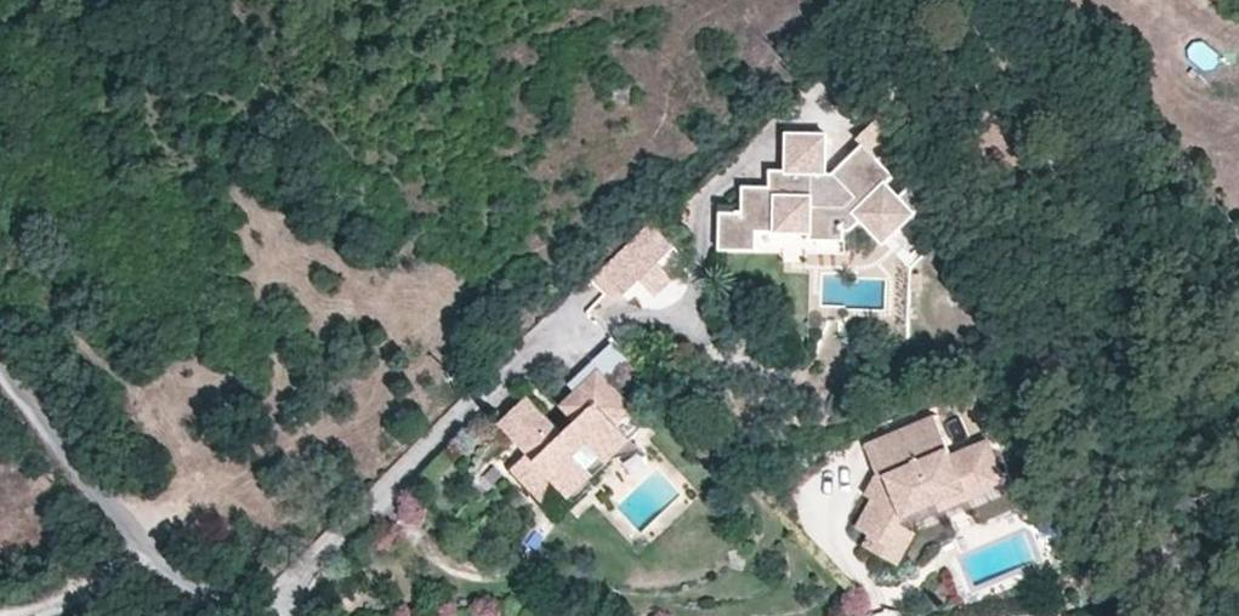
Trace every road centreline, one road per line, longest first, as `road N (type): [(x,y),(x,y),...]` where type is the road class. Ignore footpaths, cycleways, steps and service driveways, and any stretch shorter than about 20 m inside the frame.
road 1 (unclassified): [(0,378),(140,544)]
road 2 (unclassified): [(0,615),(42,608),(108,572),(140,544)]
road 3 (unclassified): [(140,544),(192,587),(257,615)]

